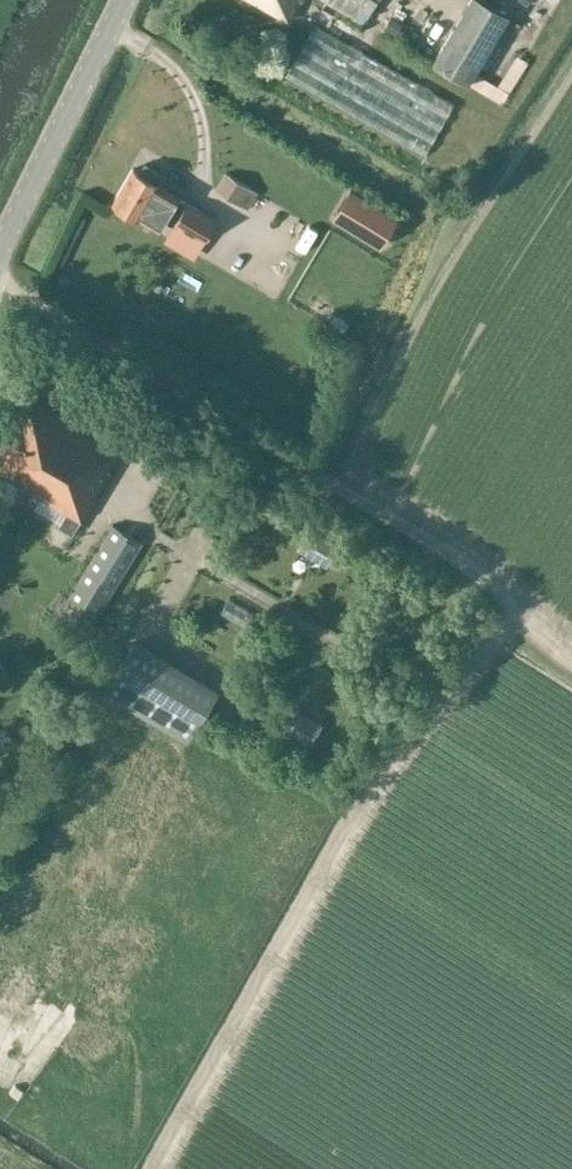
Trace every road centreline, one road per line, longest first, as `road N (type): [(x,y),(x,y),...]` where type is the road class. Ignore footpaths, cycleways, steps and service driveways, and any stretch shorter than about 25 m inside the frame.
road 1 (track): [(159,1168),(399,756),(492,639),(493,606),(376,521),(0,280)]
road 2 (tertiary): [(0,252),(127,0)]

